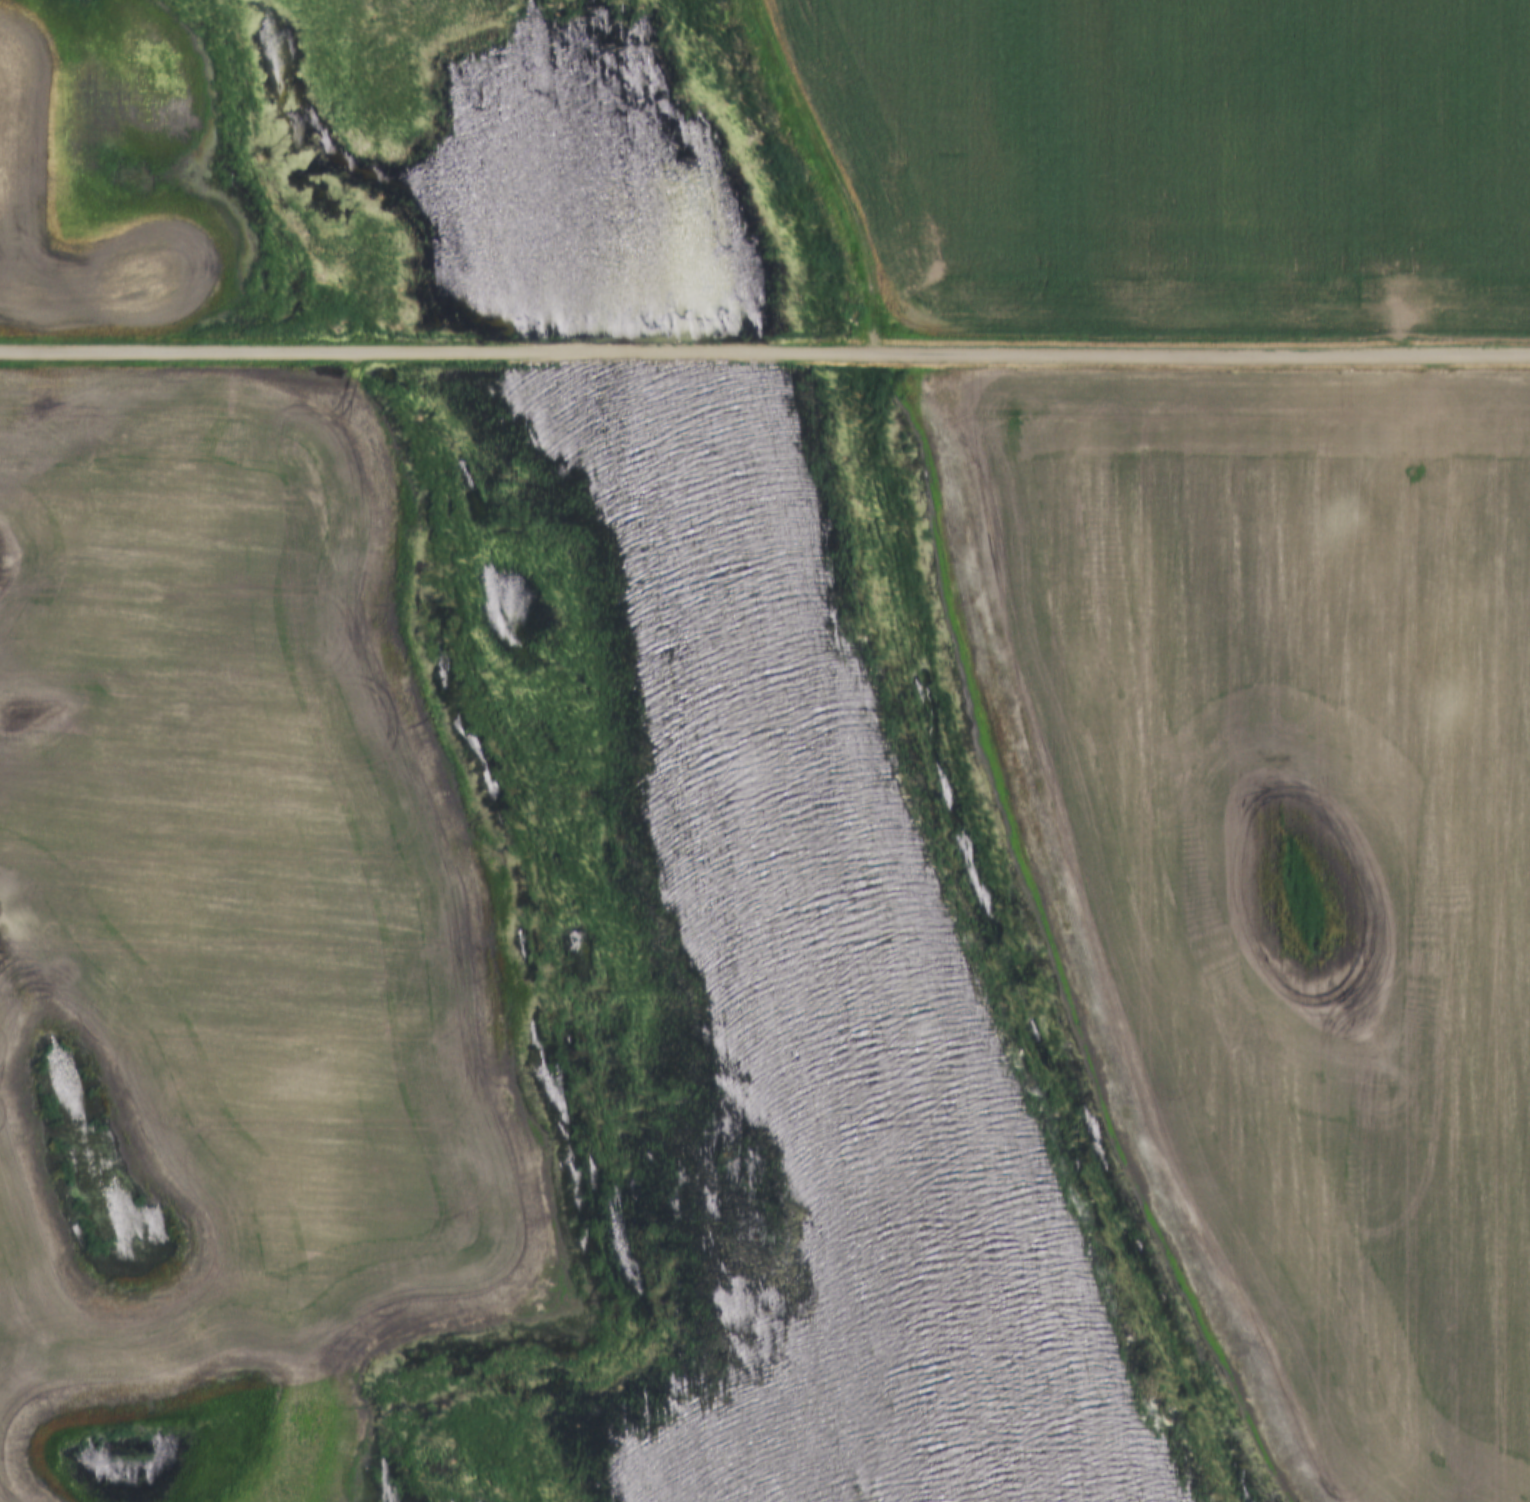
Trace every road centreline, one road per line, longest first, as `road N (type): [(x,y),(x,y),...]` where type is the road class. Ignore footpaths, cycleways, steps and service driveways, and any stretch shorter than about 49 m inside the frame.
road 1 (track): [(0,352),(1529,354)]

